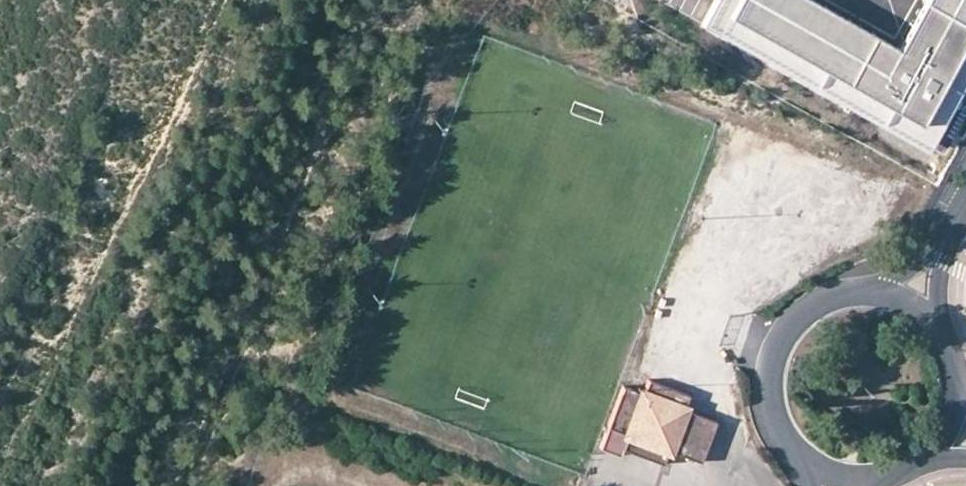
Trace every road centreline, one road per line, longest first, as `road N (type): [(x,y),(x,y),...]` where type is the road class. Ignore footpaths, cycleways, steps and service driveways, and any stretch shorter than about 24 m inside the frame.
road 1 (tertiary): [(846,292),(805,310),(777,345),(769,389),(789,442)]
road 2 (tertiary): [(952,227),(920,262),(846,292)]

